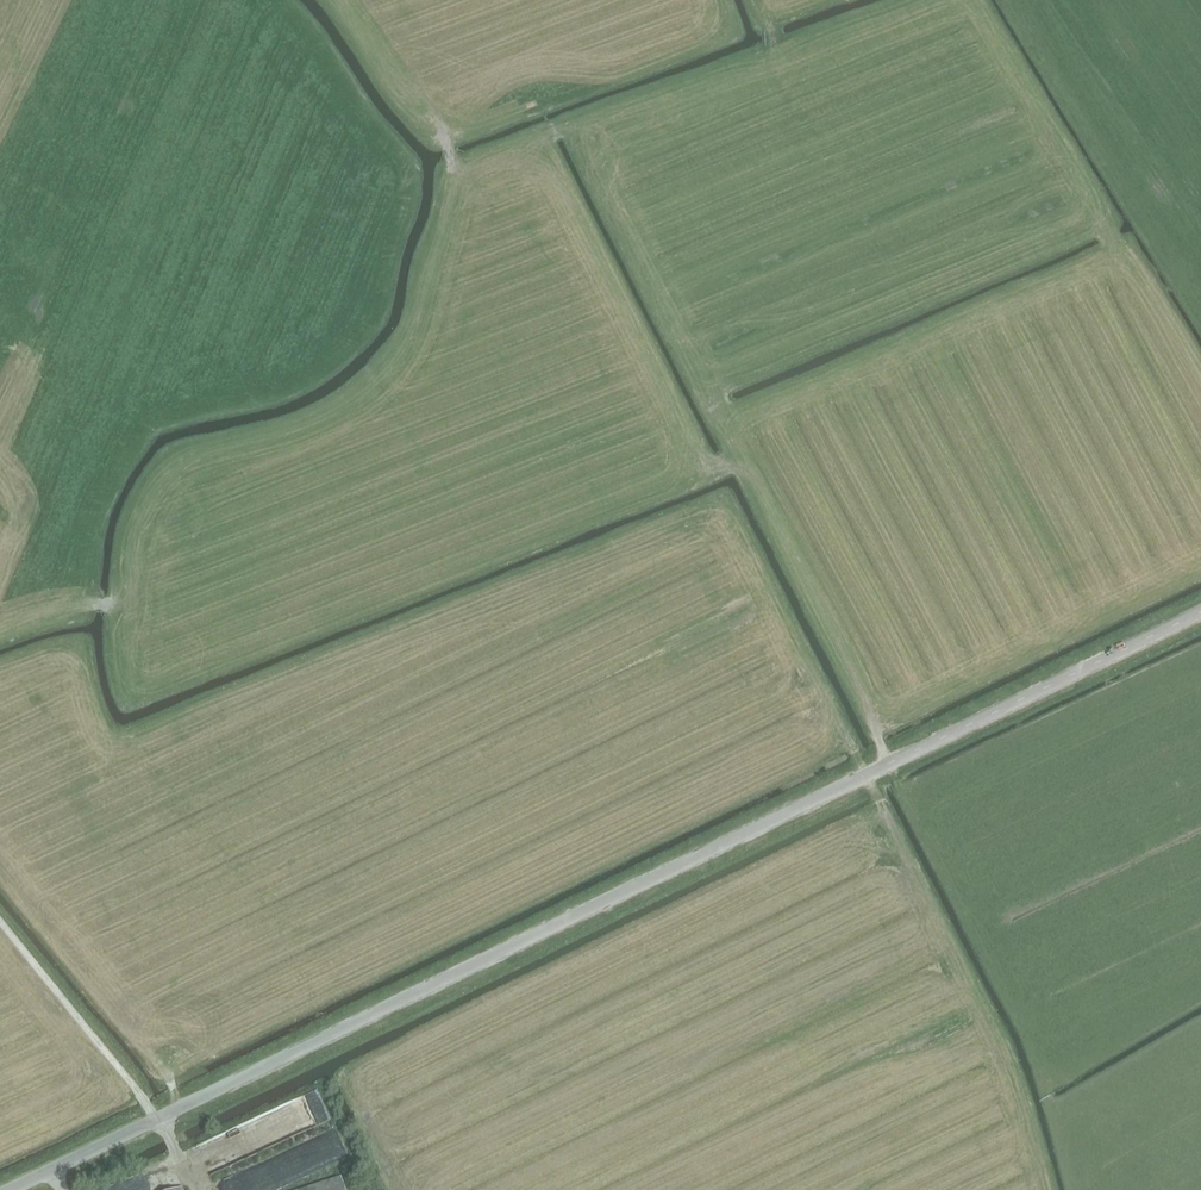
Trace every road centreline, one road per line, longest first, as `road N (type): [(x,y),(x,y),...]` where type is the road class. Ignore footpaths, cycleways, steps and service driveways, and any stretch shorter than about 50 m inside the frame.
road 1 (secondary): [(157,1116),(1200,606)]
road 2 (unclassified): [(157,1116),(124,1060),(0,907)]
road 3 (secondary): [(0,1188),(157,1116)]

